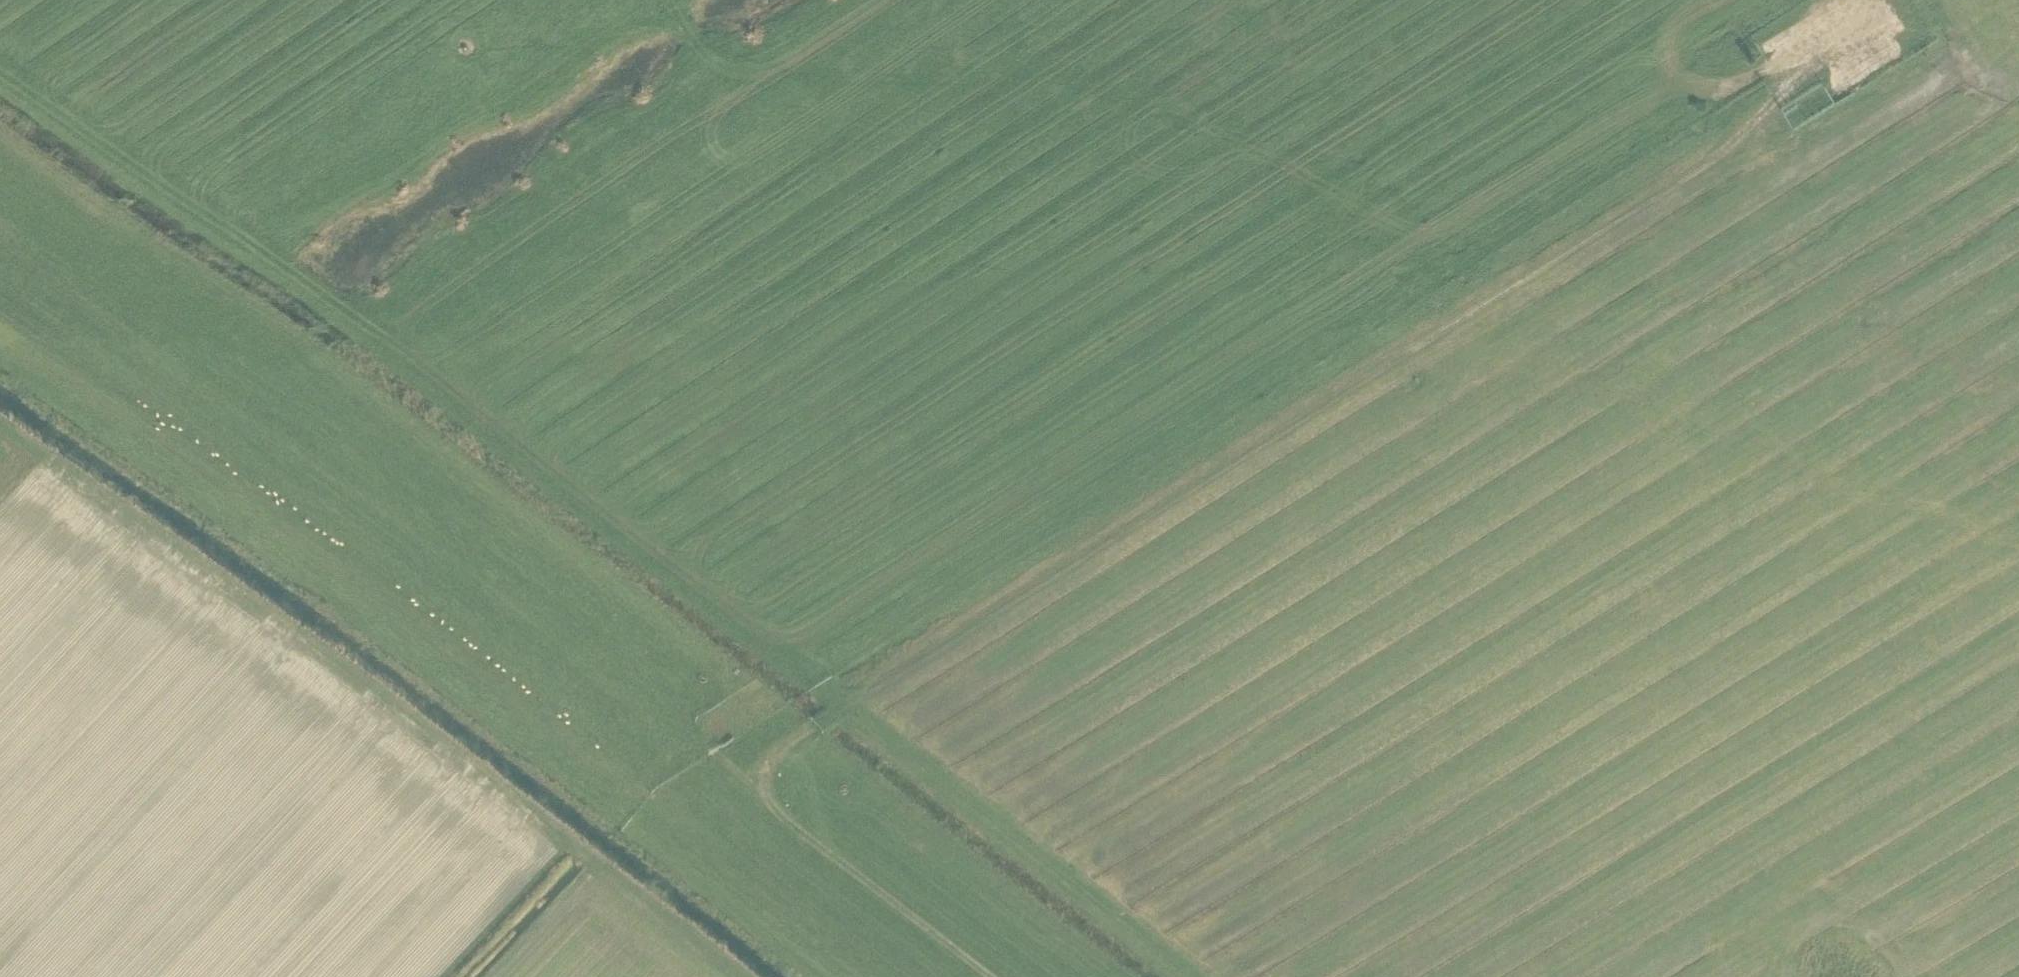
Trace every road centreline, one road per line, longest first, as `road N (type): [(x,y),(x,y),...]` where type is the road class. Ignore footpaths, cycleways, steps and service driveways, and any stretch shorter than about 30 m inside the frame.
road 1 (track): [(771,811),(765,788),(788,746),(1779,118)]
road 2 (track): [(771,811),(981,976)]

